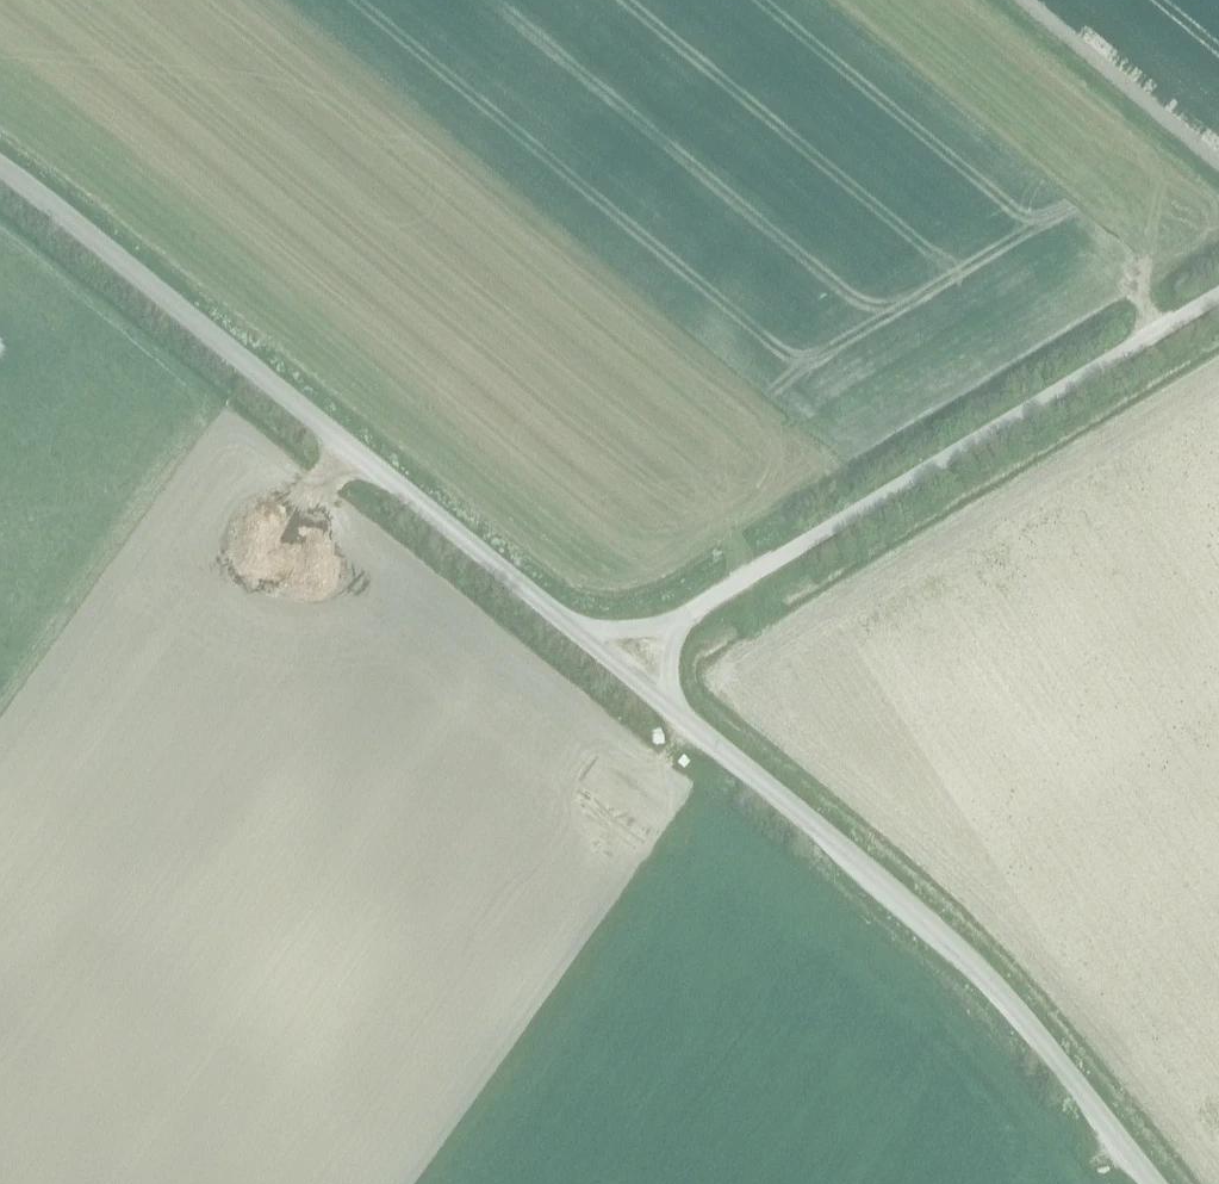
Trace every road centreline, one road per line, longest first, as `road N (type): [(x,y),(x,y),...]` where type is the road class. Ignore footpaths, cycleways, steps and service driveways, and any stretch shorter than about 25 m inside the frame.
road 1 (unclassified): [(567,622),(0,164)]
road 2 (unclassified): [(1157,1183),(926,911),(682,712)]
road 3 (unclassified): [(1218,298),(683,619)]
road 4 (unclassified): [(682,712),(567,622)]

